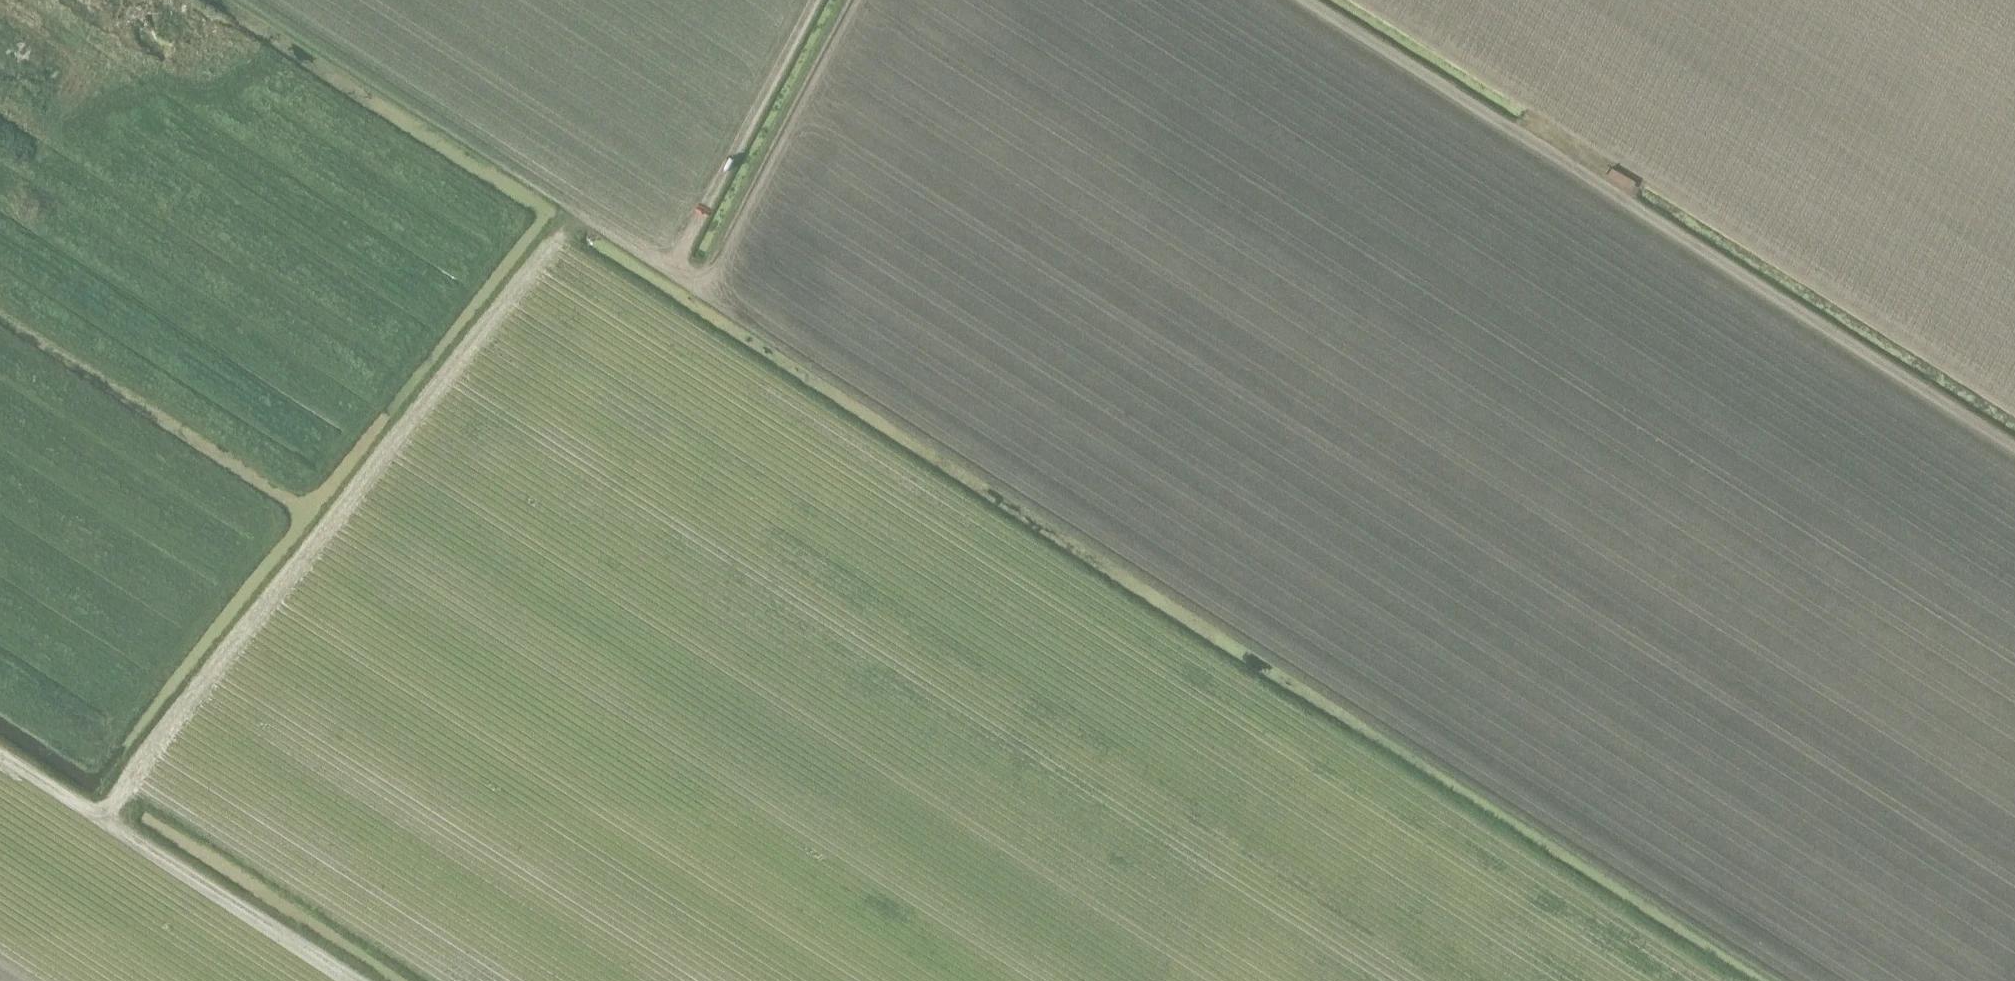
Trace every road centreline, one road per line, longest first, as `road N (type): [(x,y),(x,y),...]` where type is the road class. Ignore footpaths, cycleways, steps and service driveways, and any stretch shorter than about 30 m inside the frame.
road 1 (track): [(0,751),(359,980)]
road 2 (track): [(574,226),(564,209),(242,0)]

